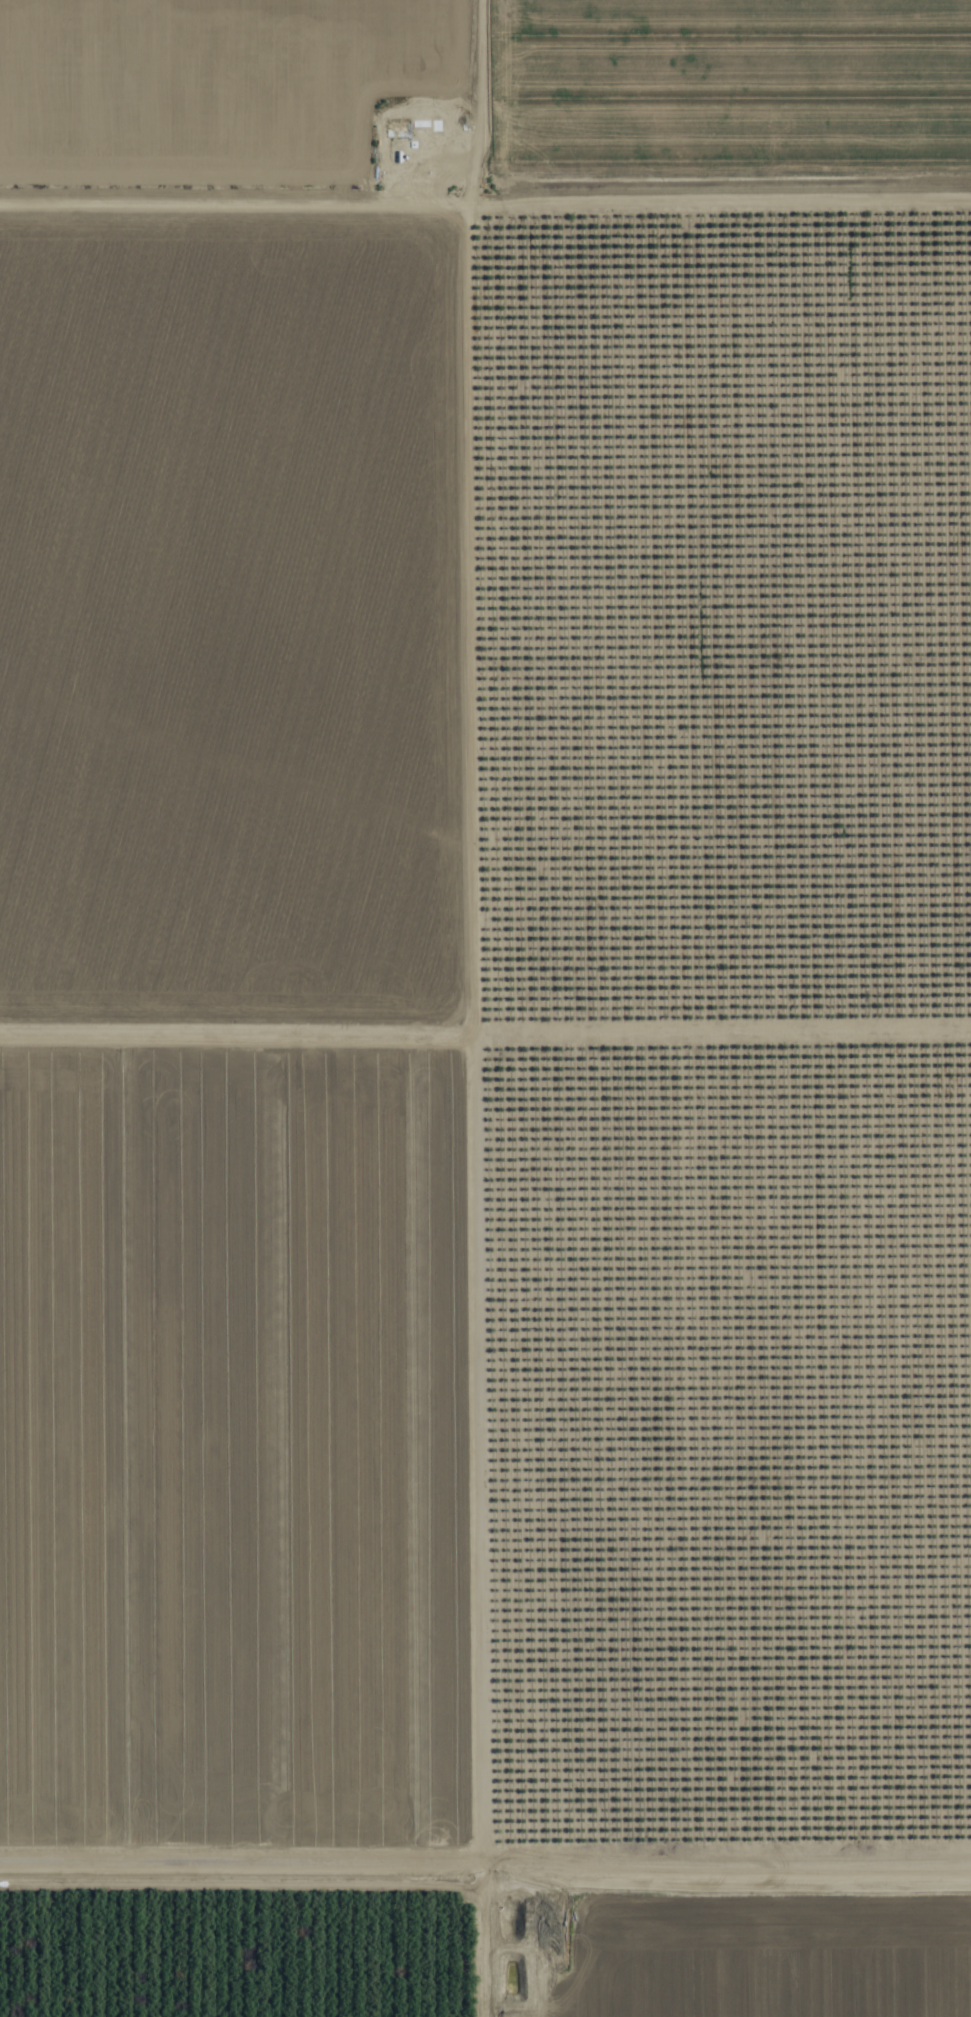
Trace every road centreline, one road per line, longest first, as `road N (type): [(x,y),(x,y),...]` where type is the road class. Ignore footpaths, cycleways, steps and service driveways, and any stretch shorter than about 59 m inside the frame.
road 1 (residential): [(0,1855),(970,1849)]
road 2 (residential): [(970,203),(483,206)]

